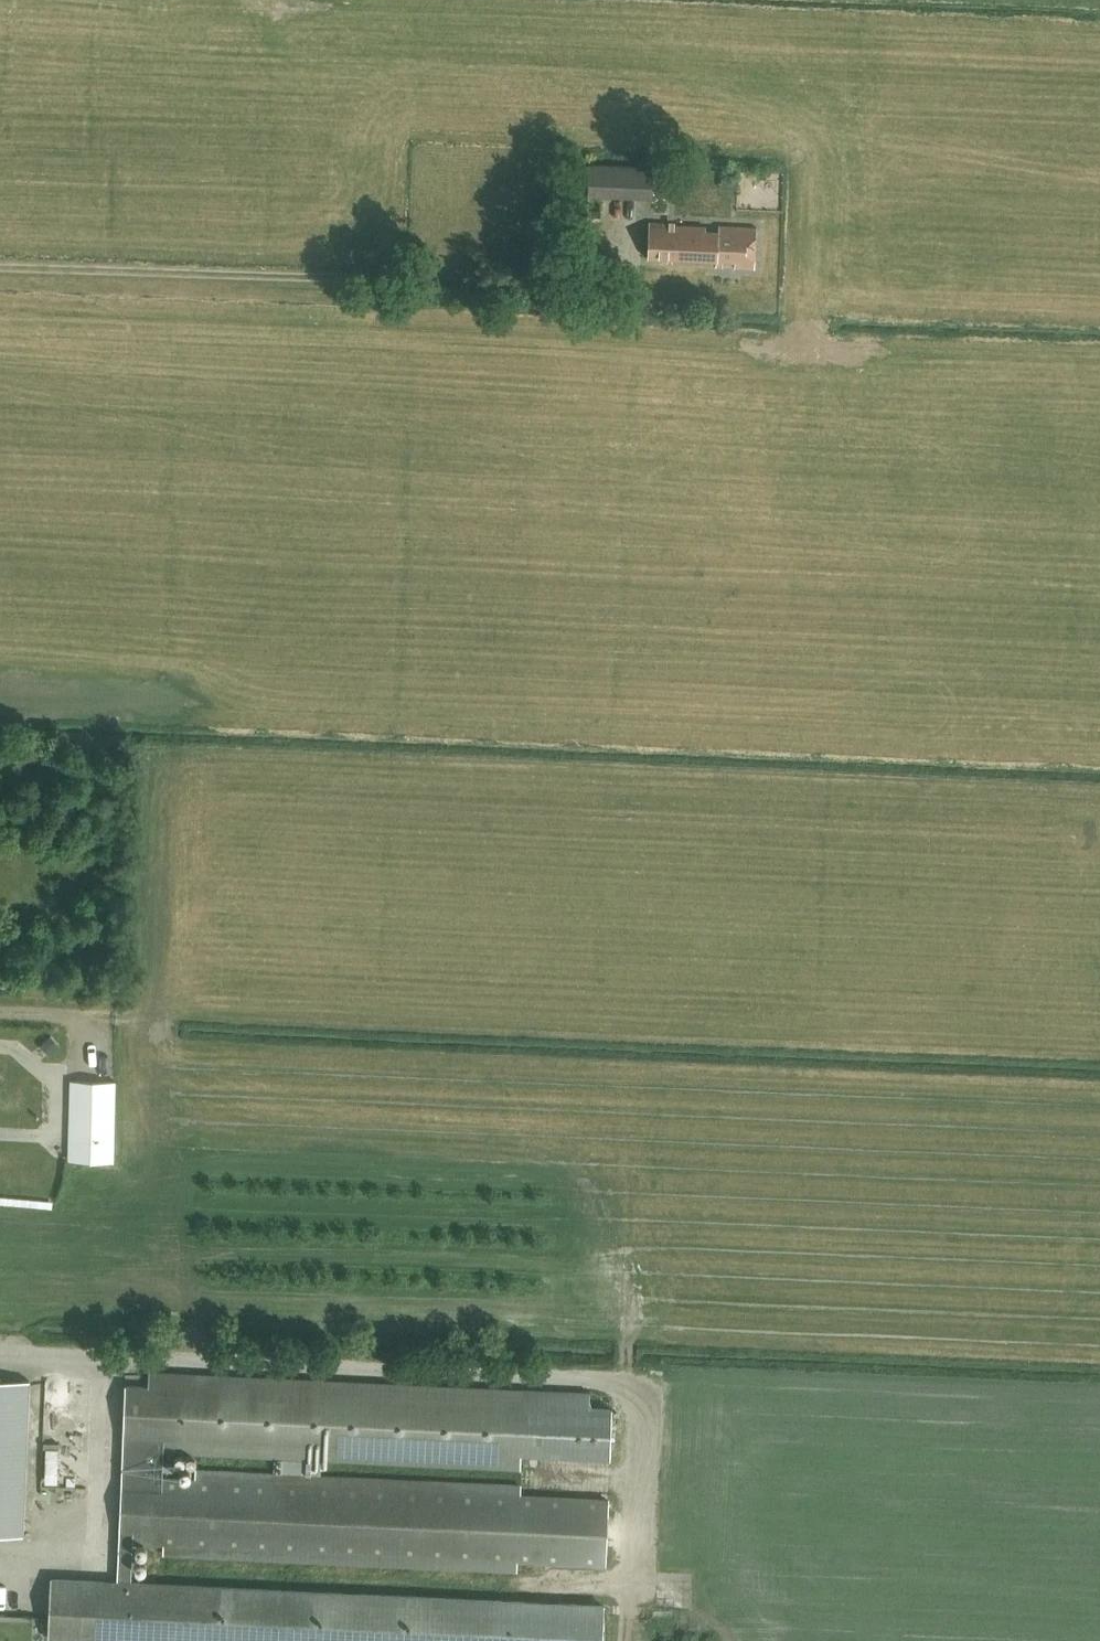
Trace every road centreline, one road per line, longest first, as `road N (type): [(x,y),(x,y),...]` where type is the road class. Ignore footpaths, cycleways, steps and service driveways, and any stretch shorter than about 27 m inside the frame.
road 1 (track): [(539,287),(0,267)]

